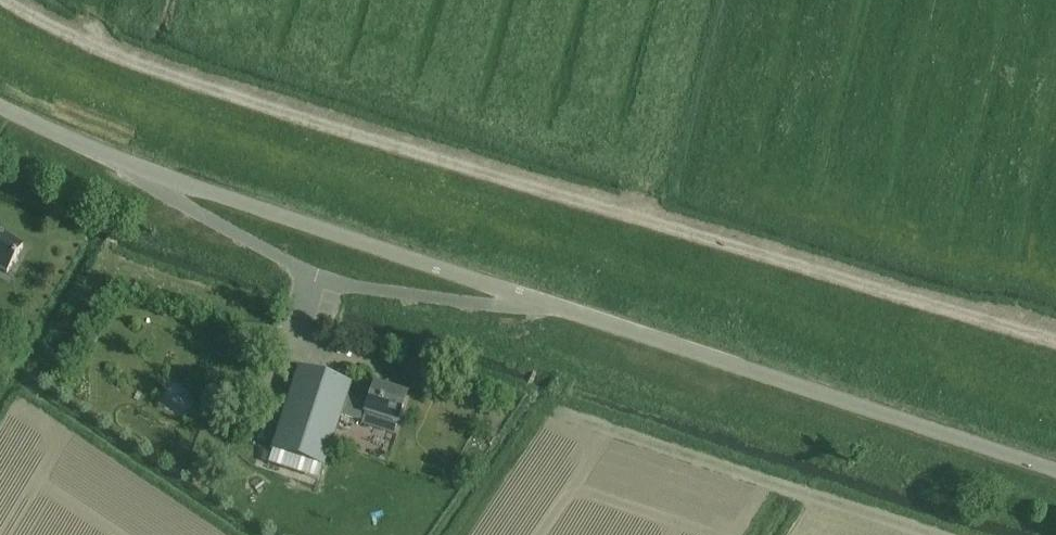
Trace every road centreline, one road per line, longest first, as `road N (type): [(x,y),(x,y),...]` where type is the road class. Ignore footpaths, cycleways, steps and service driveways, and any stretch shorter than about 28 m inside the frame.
road 1 (unclassified): [(1055,466),(70,145),(0,109)]
road 2 (track): [(0,7),(62,44),(1055,348)]

